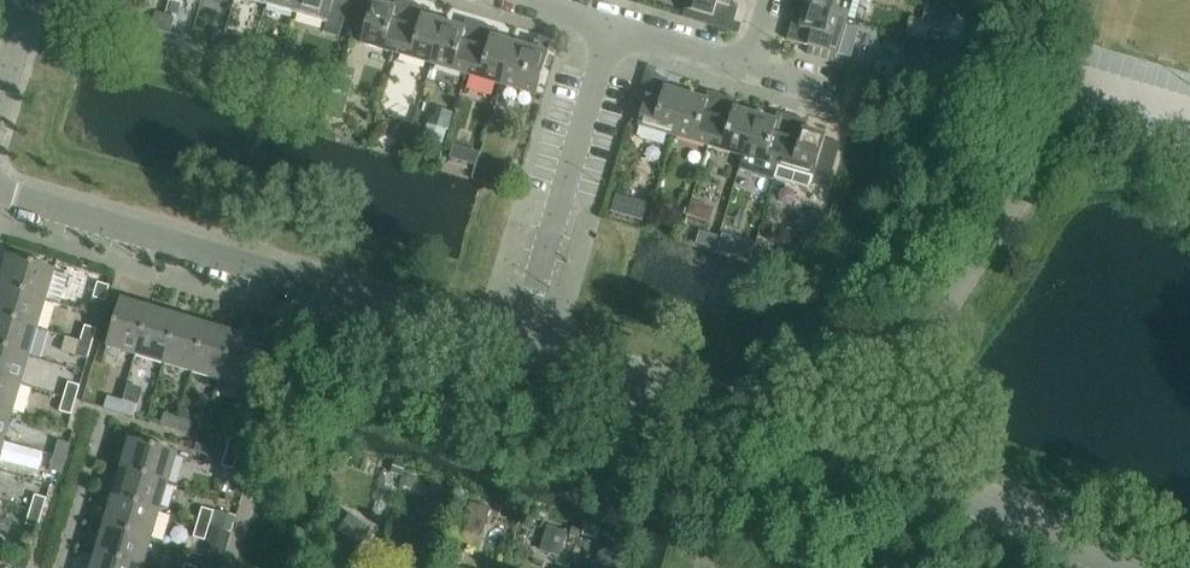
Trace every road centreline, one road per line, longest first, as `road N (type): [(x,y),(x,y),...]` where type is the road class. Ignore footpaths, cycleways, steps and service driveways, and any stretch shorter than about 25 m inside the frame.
road 1 (residential): [(528,349),(0,192)]
road 2 (residential): [(850,447),(528,349)]
road 3 (unclassified): [(528,349),(623,35)]
road 4 (unclassified): [(850,447),(1123,567)]
road 5 (unclassified): [(623,35),(748,72)]
road 6 (unclassified): [(507,0),(623,35)]

